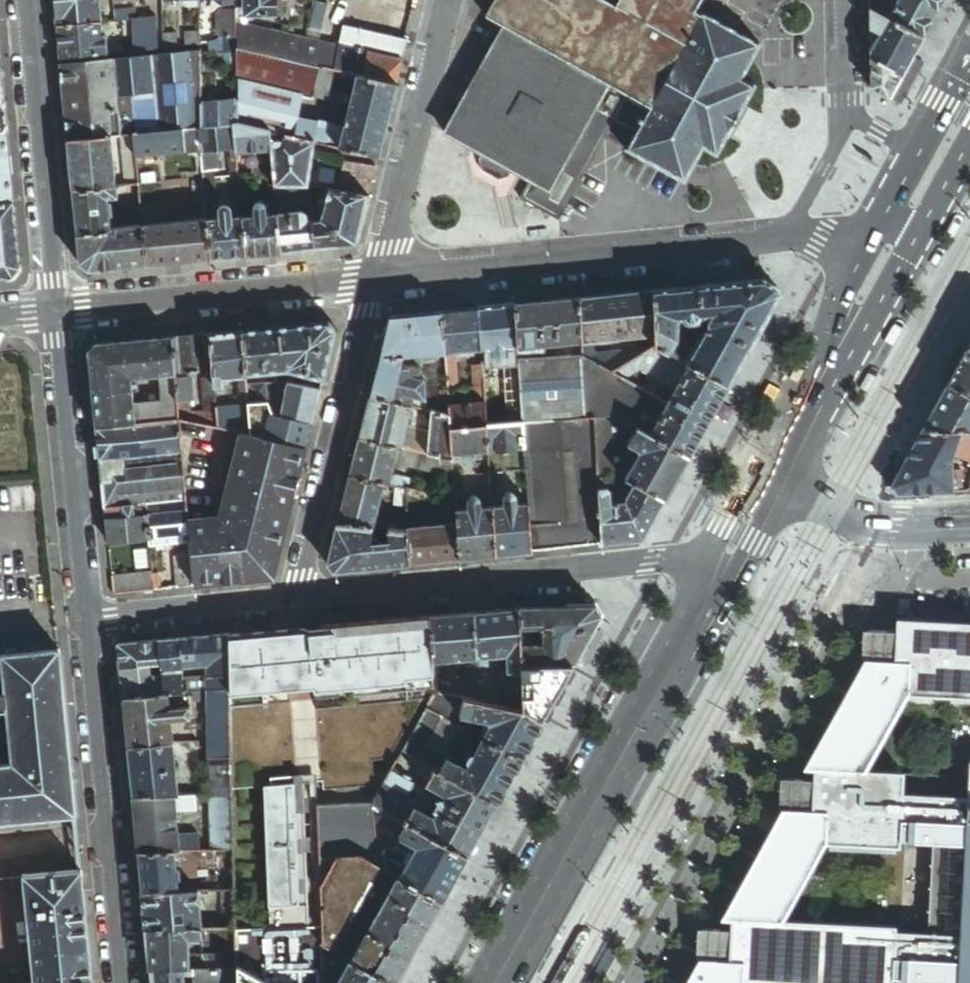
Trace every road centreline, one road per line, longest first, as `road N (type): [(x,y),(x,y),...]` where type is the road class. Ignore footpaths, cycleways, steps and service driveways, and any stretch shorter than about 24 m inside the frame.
road 1 (secondary): [(512,982),(786,488)]
road 2 (secondary): [(705,557),(682,621),(482,982)]
road 3 (residential): [(295,601),(705,557)]
road 4 (residential): [(786,236),(377,277)]
road 5 (residential): [(89,623),(123,982)]
road 6 (residential): [(377,277),(295,601)]
road 7 (residential): [(377,277),(59,308)]
road 8 (residential): [(59,308),(89,623)]
road 9 (residential): [(26,0),(59,308)]
road 10 (secondary): [(786,488),(919,235)]
road 11 (residential): [(445,0),(377,277)]
road 12 (secondary): [(874,230),(750,473)]
road 13 (residential): [(89,623),(295,601)]
road 14 (unknown): [(780,499),(904,546),(969,544)]
road 15 (tertiary): [(969,509),(888,513),(786,488)]
road 16 (residential): [(786,236),(846,116)]

